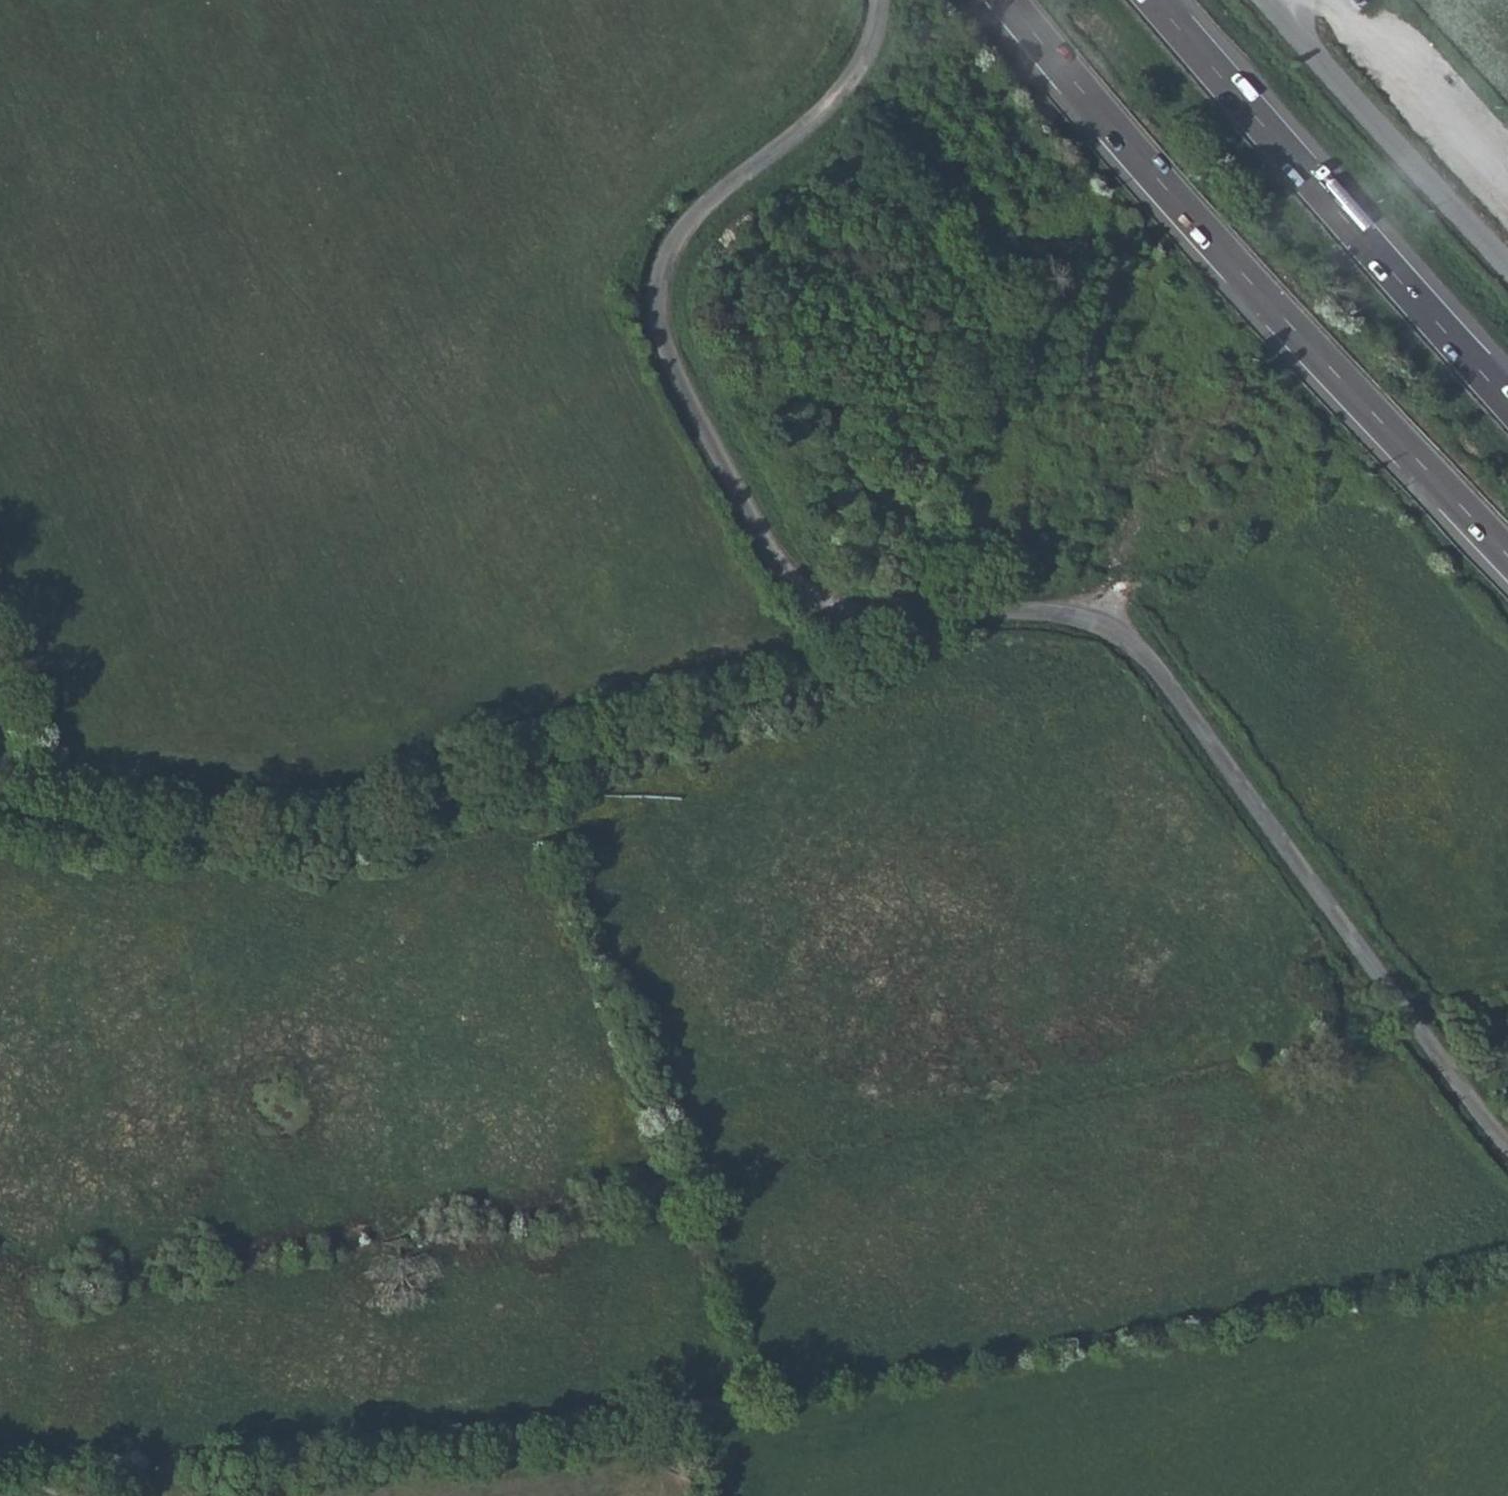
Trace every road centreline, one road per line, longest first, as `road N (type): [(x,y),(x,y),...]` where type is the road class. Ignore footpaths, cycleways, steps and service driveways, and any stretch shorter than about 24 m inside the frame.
road 1 (unclassified): [(877,0),(869,53),(847,87),(700,208),(664,265),(658,319),(673,368),(770,547),(803,584),(844,607),(1058,610),(1117,630),(1154,666),(1507,1147)]
road 2 (trunk): [(1008,0),(1205,232),(1507,553)]
road 3 (trunk): [(1507,403),(1154,0)]
road 4 (unclassified): [(1507,266),(1273,10)]

